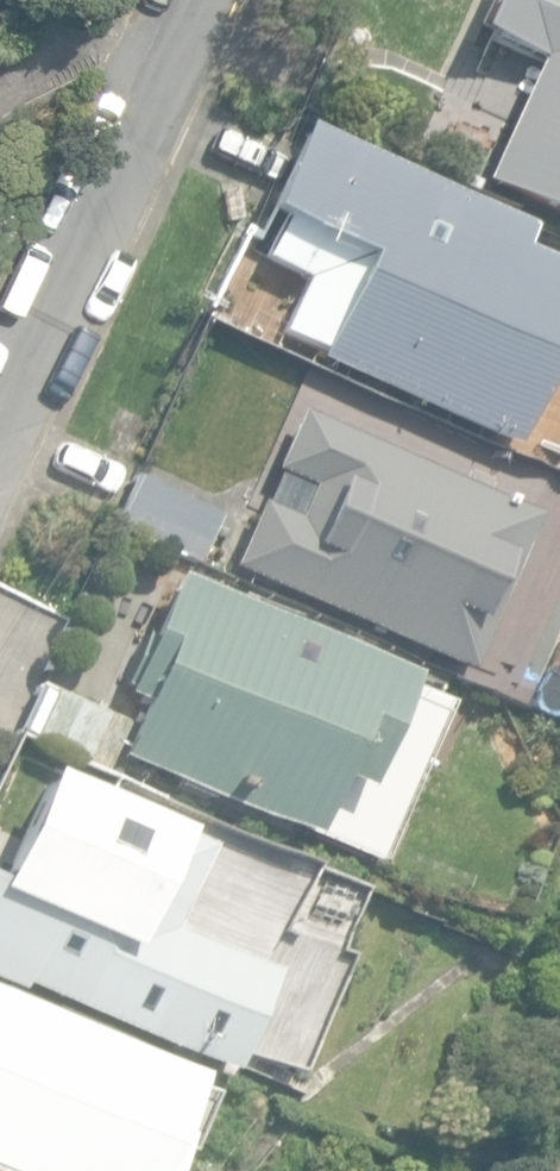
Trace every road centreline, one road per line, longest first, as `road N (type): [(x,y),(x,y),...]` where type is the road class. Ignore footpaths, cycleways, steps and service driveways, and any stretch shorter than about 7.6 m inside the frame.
road 1 (residential): [(0,448),(219,0)]

